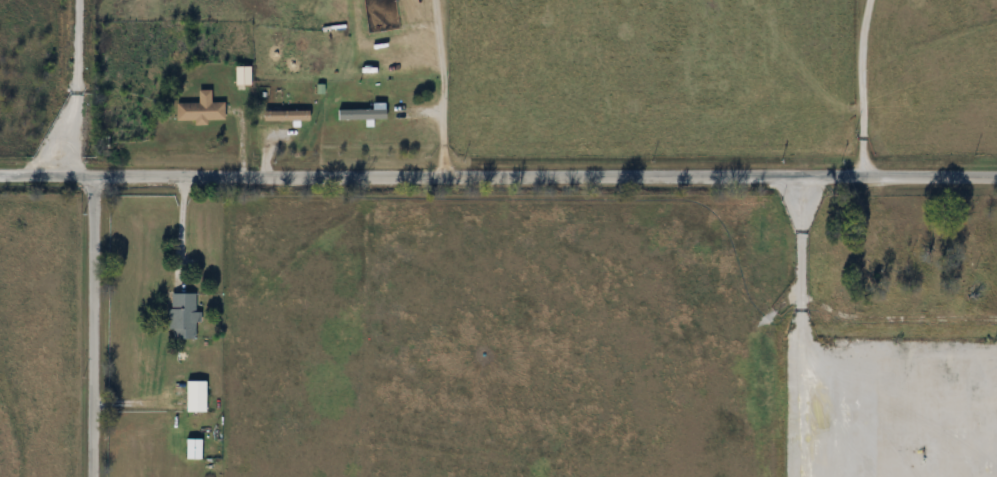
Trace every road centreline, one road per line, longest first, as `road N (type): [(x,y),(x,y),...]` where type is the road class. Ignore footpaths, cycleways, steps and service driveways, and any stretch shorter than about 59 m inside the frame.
road 1 (residential): [(996,180),(0,177)]
road 2 (residential): [(98,476),(97,177)]
road 3 (residential): [(447,177),(440,61),(414,0)]
road 4 (residential): [(869,180),(871,0)]

